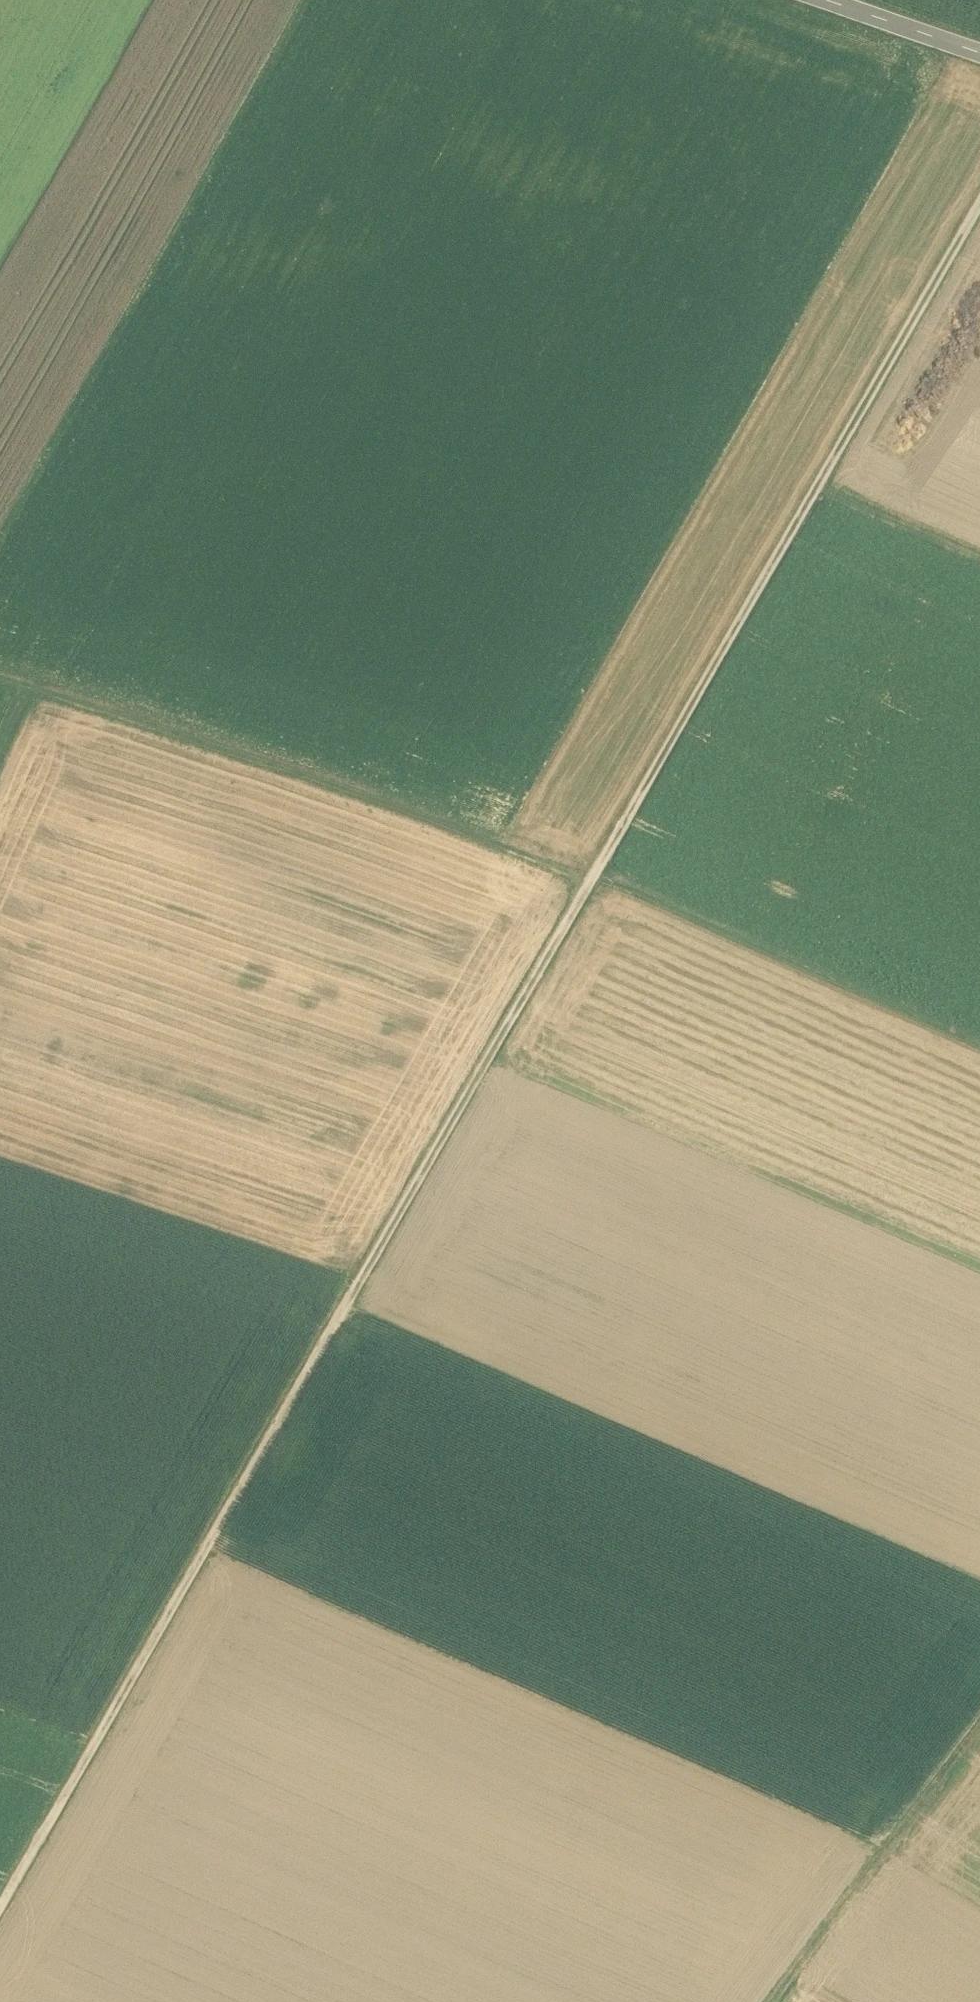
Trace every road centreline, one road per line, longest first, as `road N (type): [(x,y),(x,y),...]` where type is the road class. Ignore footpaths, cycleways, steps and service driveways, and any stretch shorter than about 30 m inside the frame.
road 1 (track): [(0,1906),(979,198)]
road 2 (track): [(39,700),(592,875)]
road 3 (track): [(979,1047),(592,875)]
road 4 (track): [(979,1725),(774,2001)]
road 5 (track): [(979,554),(818,483)]
road 6 (unclassified): [(979,55),(820,0)]
road 7 (track): [(0,687),(39,700),(0,788)]

